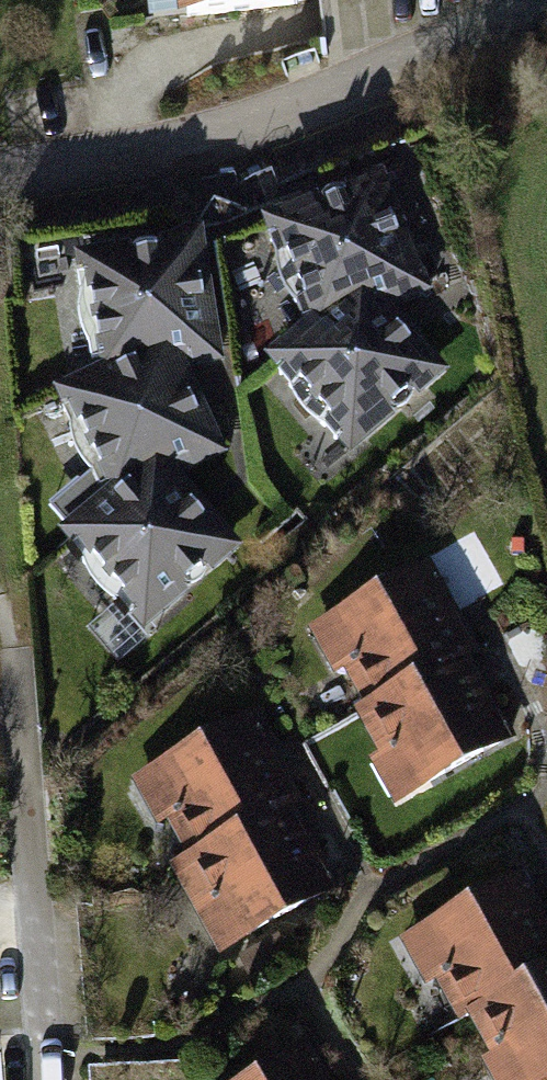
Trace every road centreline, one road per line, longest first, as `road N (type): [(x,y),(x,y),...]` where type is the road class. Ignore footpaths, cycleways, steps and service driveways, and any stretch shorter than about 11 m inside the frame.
road 1 (unclassified): [(546,13),(315,121),(141,169),(0,186)]
road 2 (residential): [(20,746),(51,1079)]

